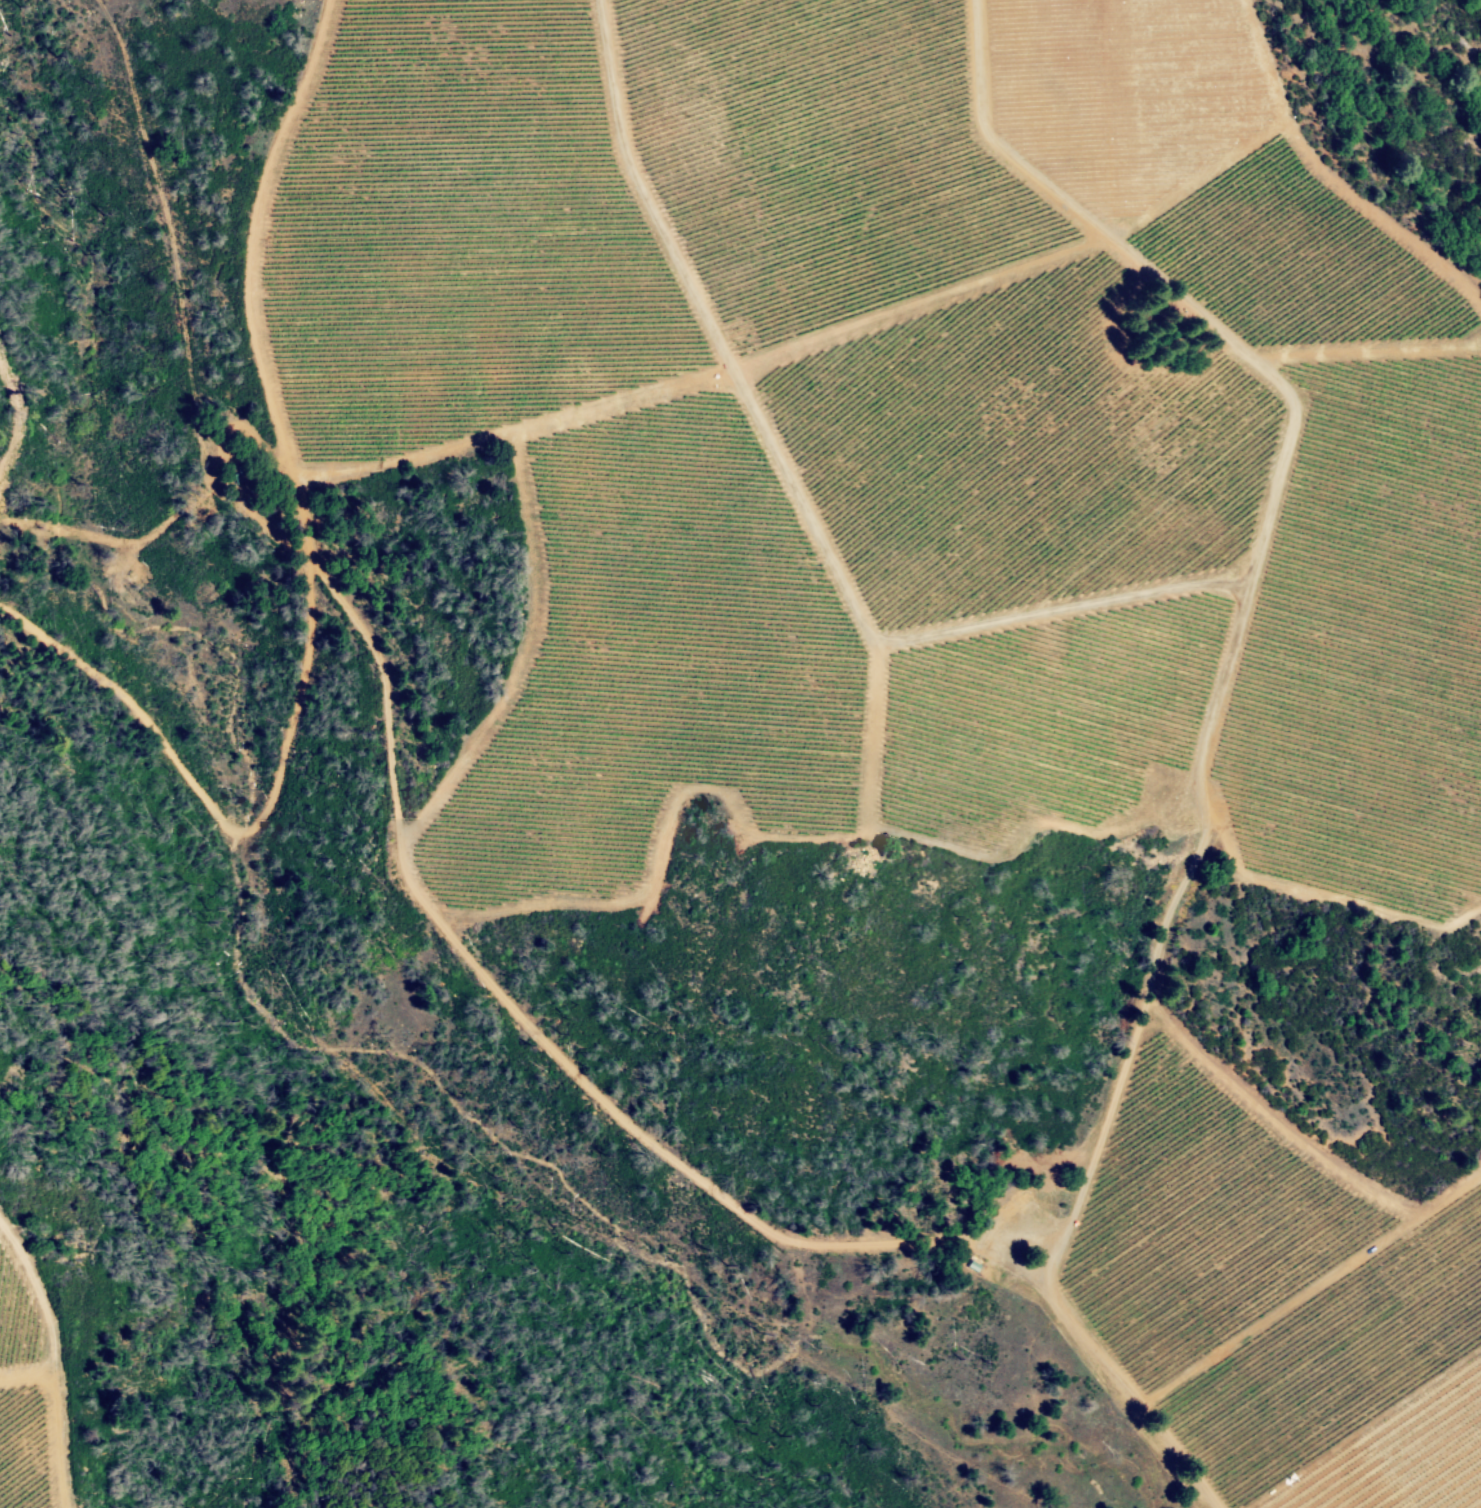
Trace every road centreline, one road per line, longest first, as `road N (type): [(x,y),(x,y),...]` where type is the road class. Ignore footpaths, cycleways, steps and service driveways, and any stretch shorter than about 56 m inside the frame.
road 1 (track): [(254,855),(285,1001),(342,1067),(479,1158),(587,1209),(720,1290),(924,1440),(993,1473),(1058,1489),(1084,1507)]

